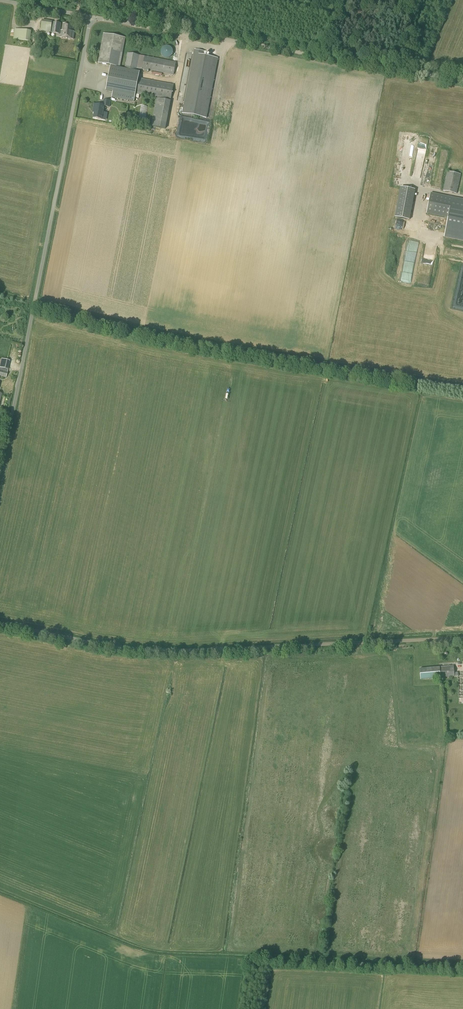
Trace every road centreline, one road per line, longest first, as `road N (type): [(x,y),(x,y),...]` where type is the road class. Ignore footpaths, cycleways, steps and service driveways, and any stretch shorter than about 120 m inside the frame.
road 1 (unclassified): [(0,622),(154,650),(462,638)]
road 2 (unclassified): [(0,465),(92,17)]
road 3 (unclassified): [(462,82),(123,22)]

